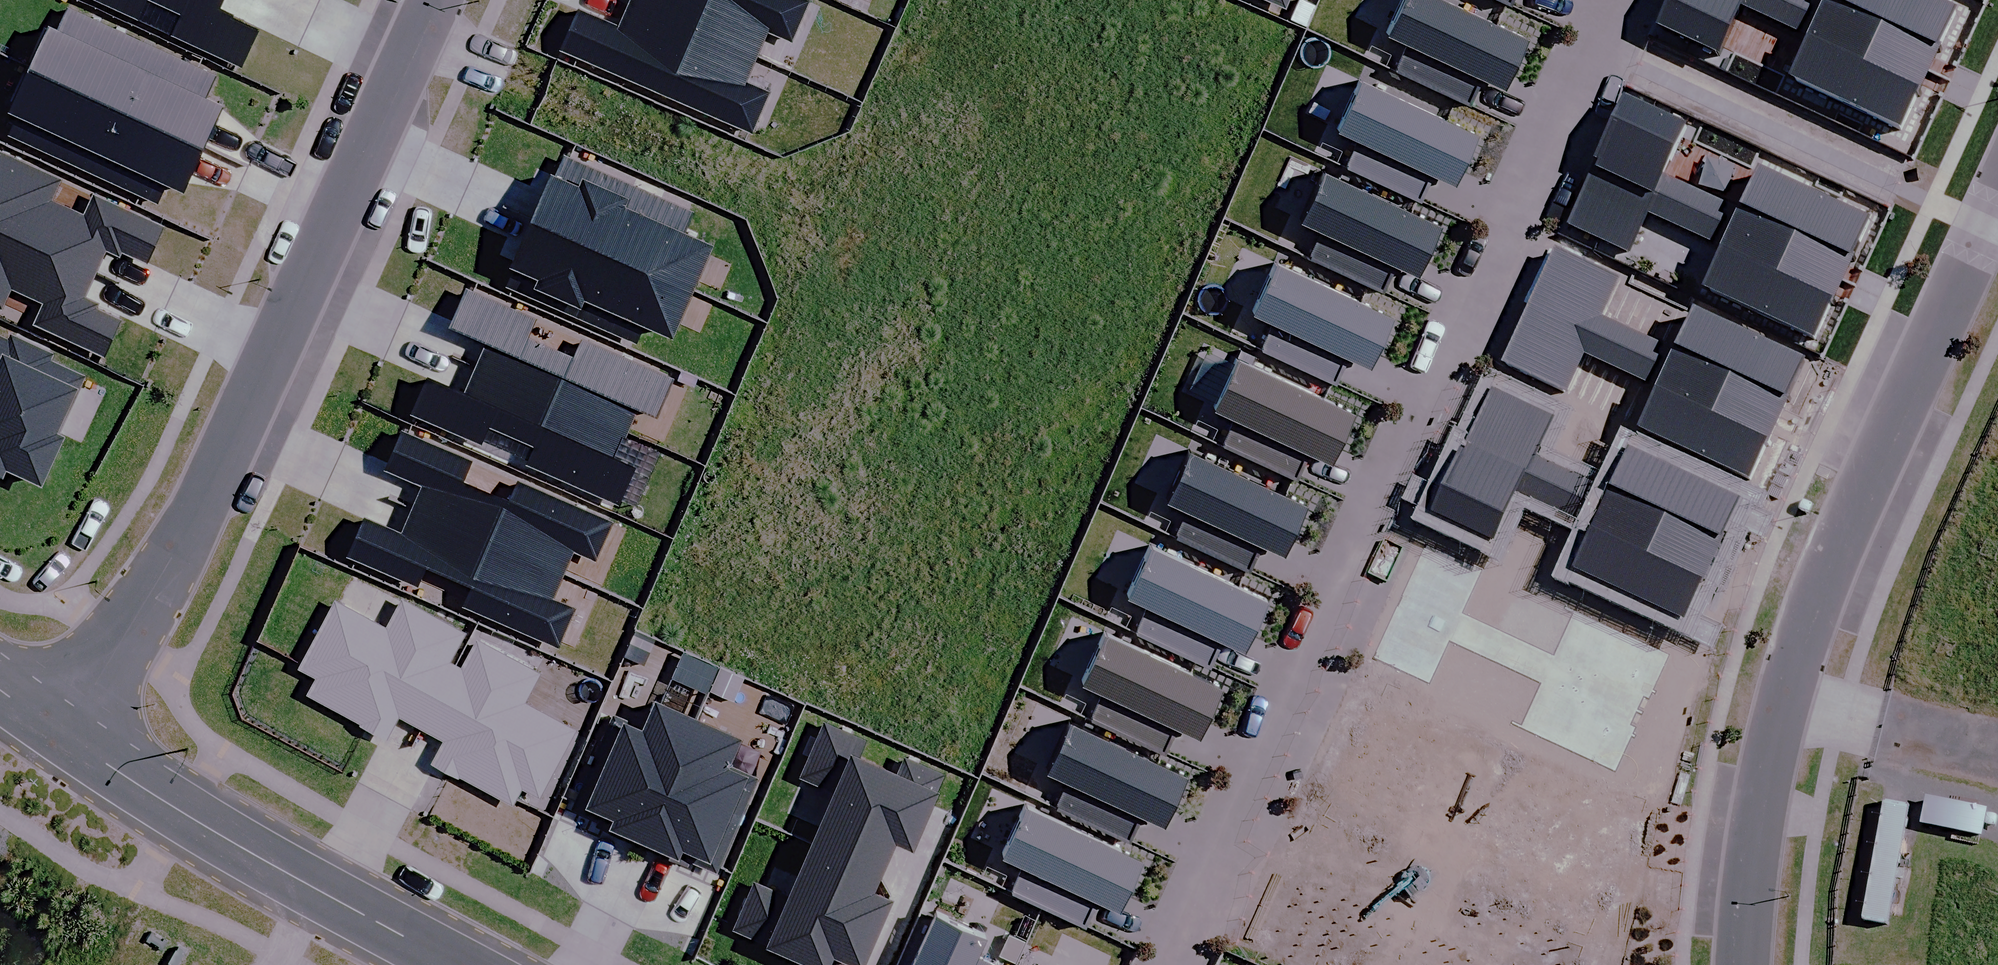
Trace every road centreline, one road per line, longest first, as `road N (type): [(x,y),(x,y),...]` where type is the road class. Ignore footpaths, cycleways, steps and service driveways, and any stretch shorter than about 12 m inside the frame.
road 1 (residential): [(1618,0),(1170,964)]
road 2 (residential): [(60,733),(175,548),(434,0)]
road 3 (residential): [(1784,695),(1818,586),(1997,192)]
road 4 (residential): [(60,733),(226,840),(460,964)]
road 5 (residential): [(1745,964),(1784,695)]
road 6 (residential): [(1784,695),(1997,745)]

